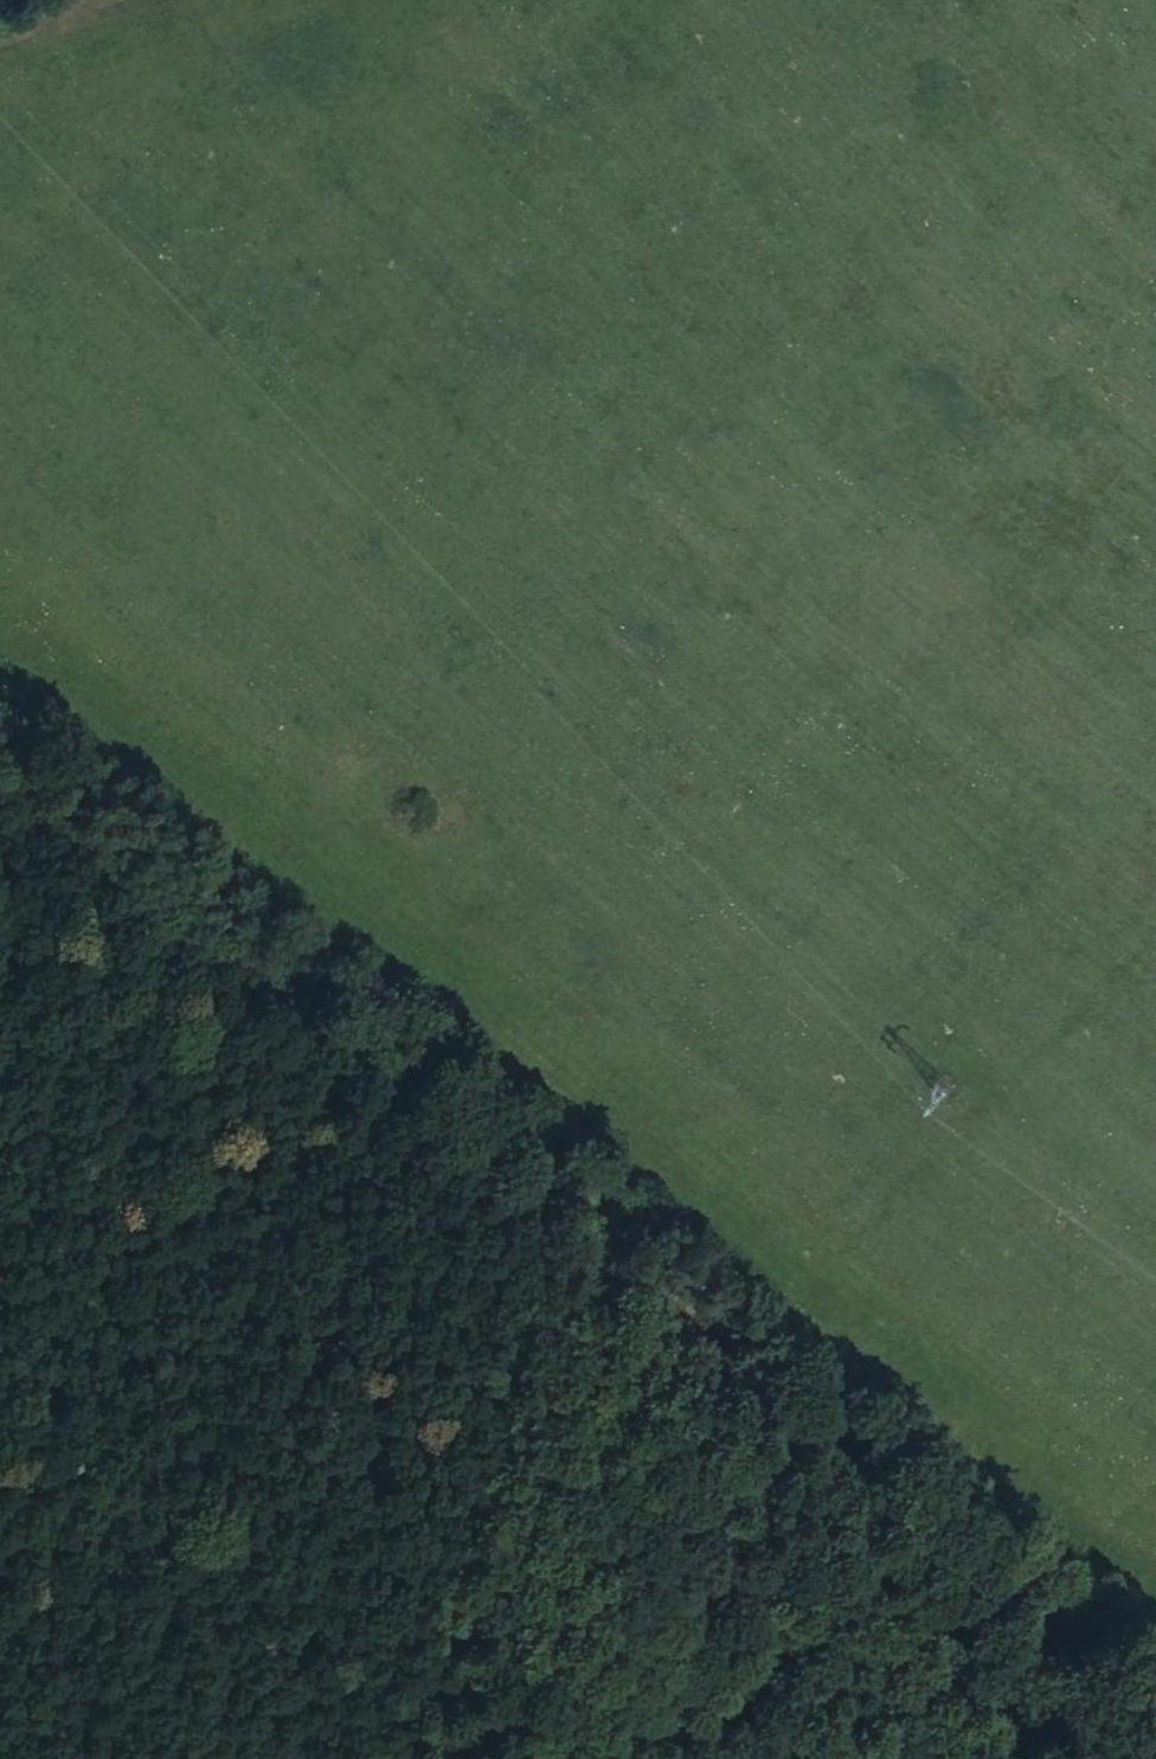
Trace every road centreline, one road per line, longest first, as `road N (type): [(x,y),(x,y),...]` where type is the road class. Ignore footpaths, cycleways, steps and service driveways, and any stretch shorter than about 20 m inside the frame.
road 1 (track): [(0,781),(1155,1715)]
road 2 (track): [(413,1758),(562,1239)]

